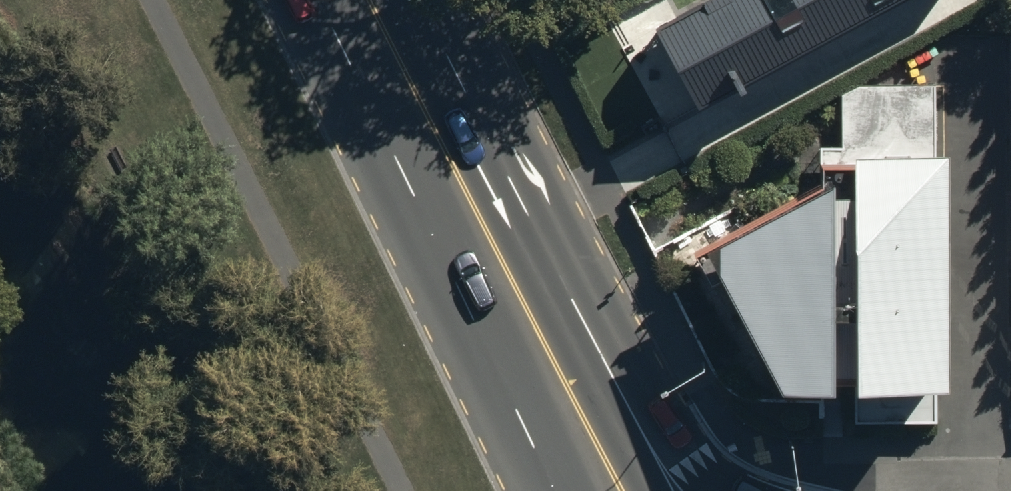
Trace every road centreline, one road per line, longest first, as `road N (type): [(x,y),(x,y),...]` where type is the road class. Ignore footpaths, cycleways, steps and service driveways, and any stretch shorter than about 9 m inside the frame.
road 1 (tertiary): [(376,0),(517,150),(661,402),(693,451),(734,490)]
road 2 (tertiary): [(373,0),(569,385)]
road 3 (tertiary): [(569,385),(642,490)]

